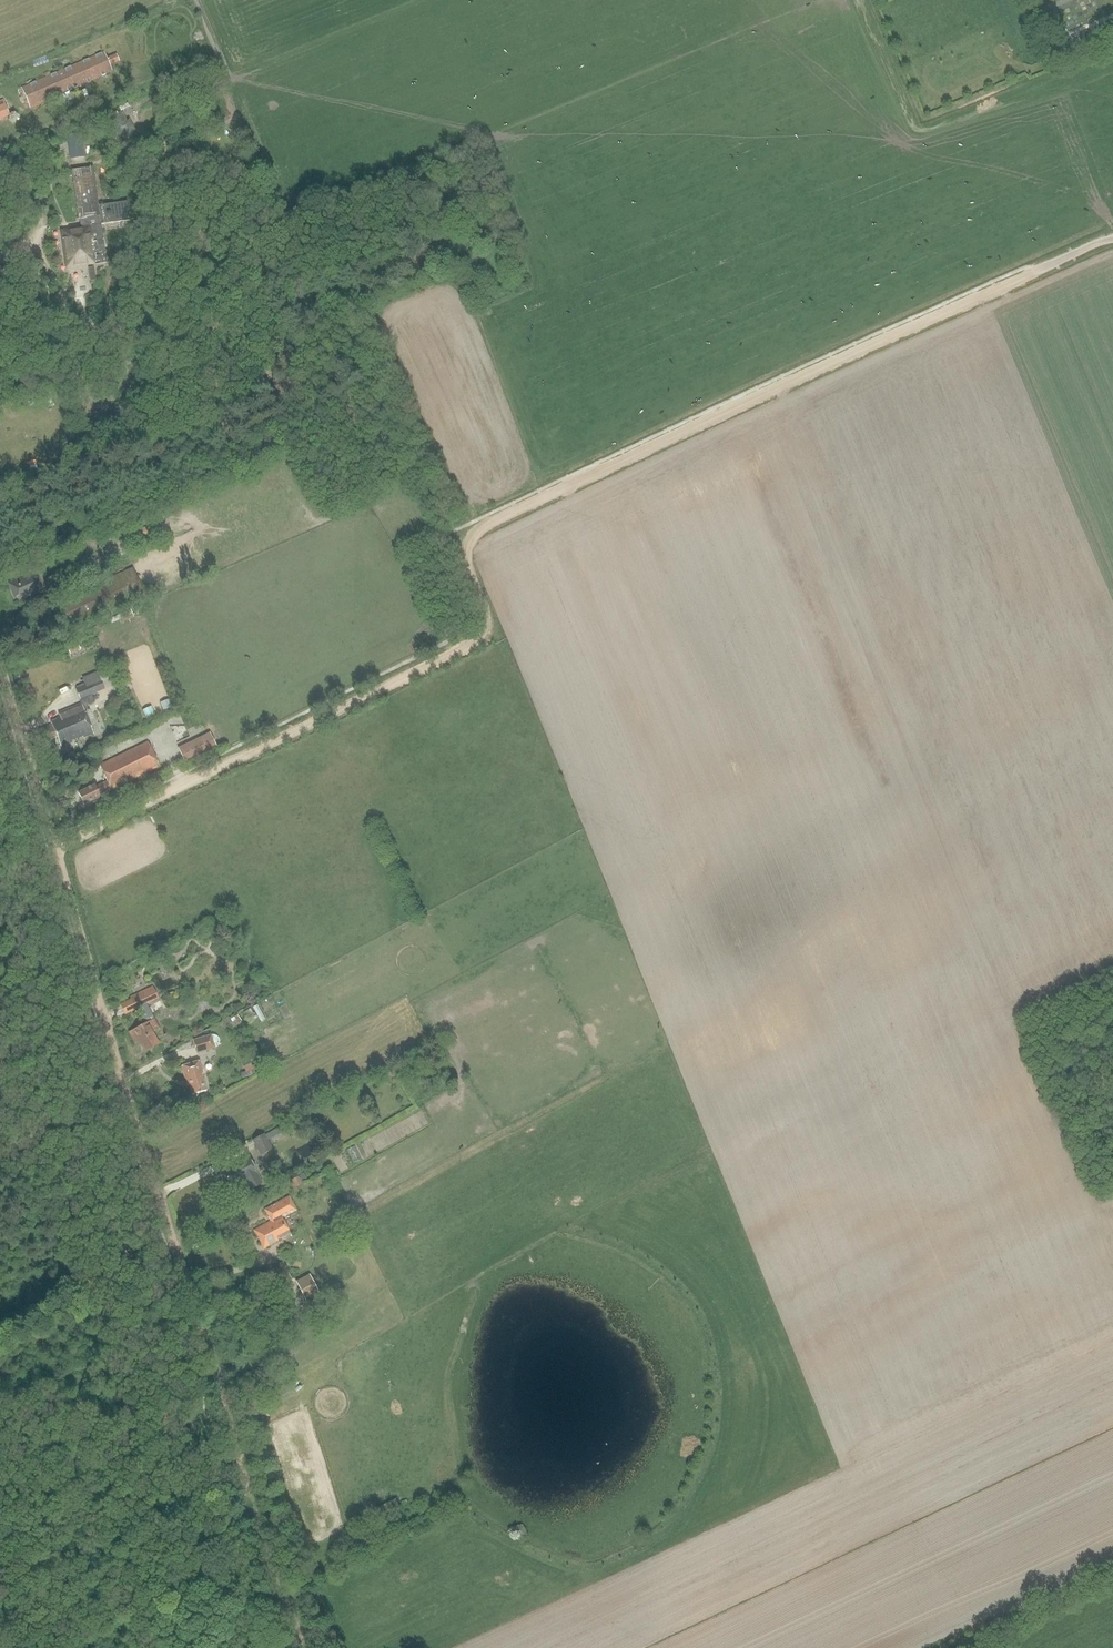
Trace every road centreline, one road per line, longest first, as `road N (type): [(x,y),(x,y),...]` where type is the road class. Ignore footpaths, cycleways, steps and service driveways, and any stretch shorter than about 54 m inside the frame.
road 1 (track): [(1043,267),(483,528),(467,552),(484,604),(476,642),(48,853)]
road 2 (track): [(303,1647),(262,1542),(0,659)]
road 3 (track): [(470,544),(452,532),(344,289)]

